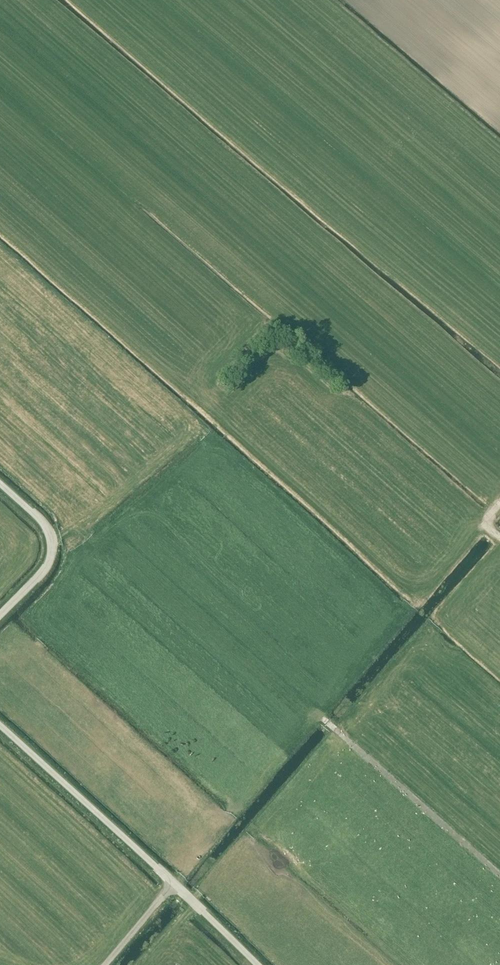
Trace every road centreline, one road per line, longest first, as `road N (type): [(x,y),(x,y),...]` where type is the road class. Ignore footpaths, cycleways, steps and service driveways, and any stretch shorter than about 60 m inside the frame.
road 1 (track): [(499,875),(321,719)]
road 2 (unclassified): [(174,883),(0,726)]
road 3 (unclassified): [(0,615),(44,570),(51,537),(0,484)]

